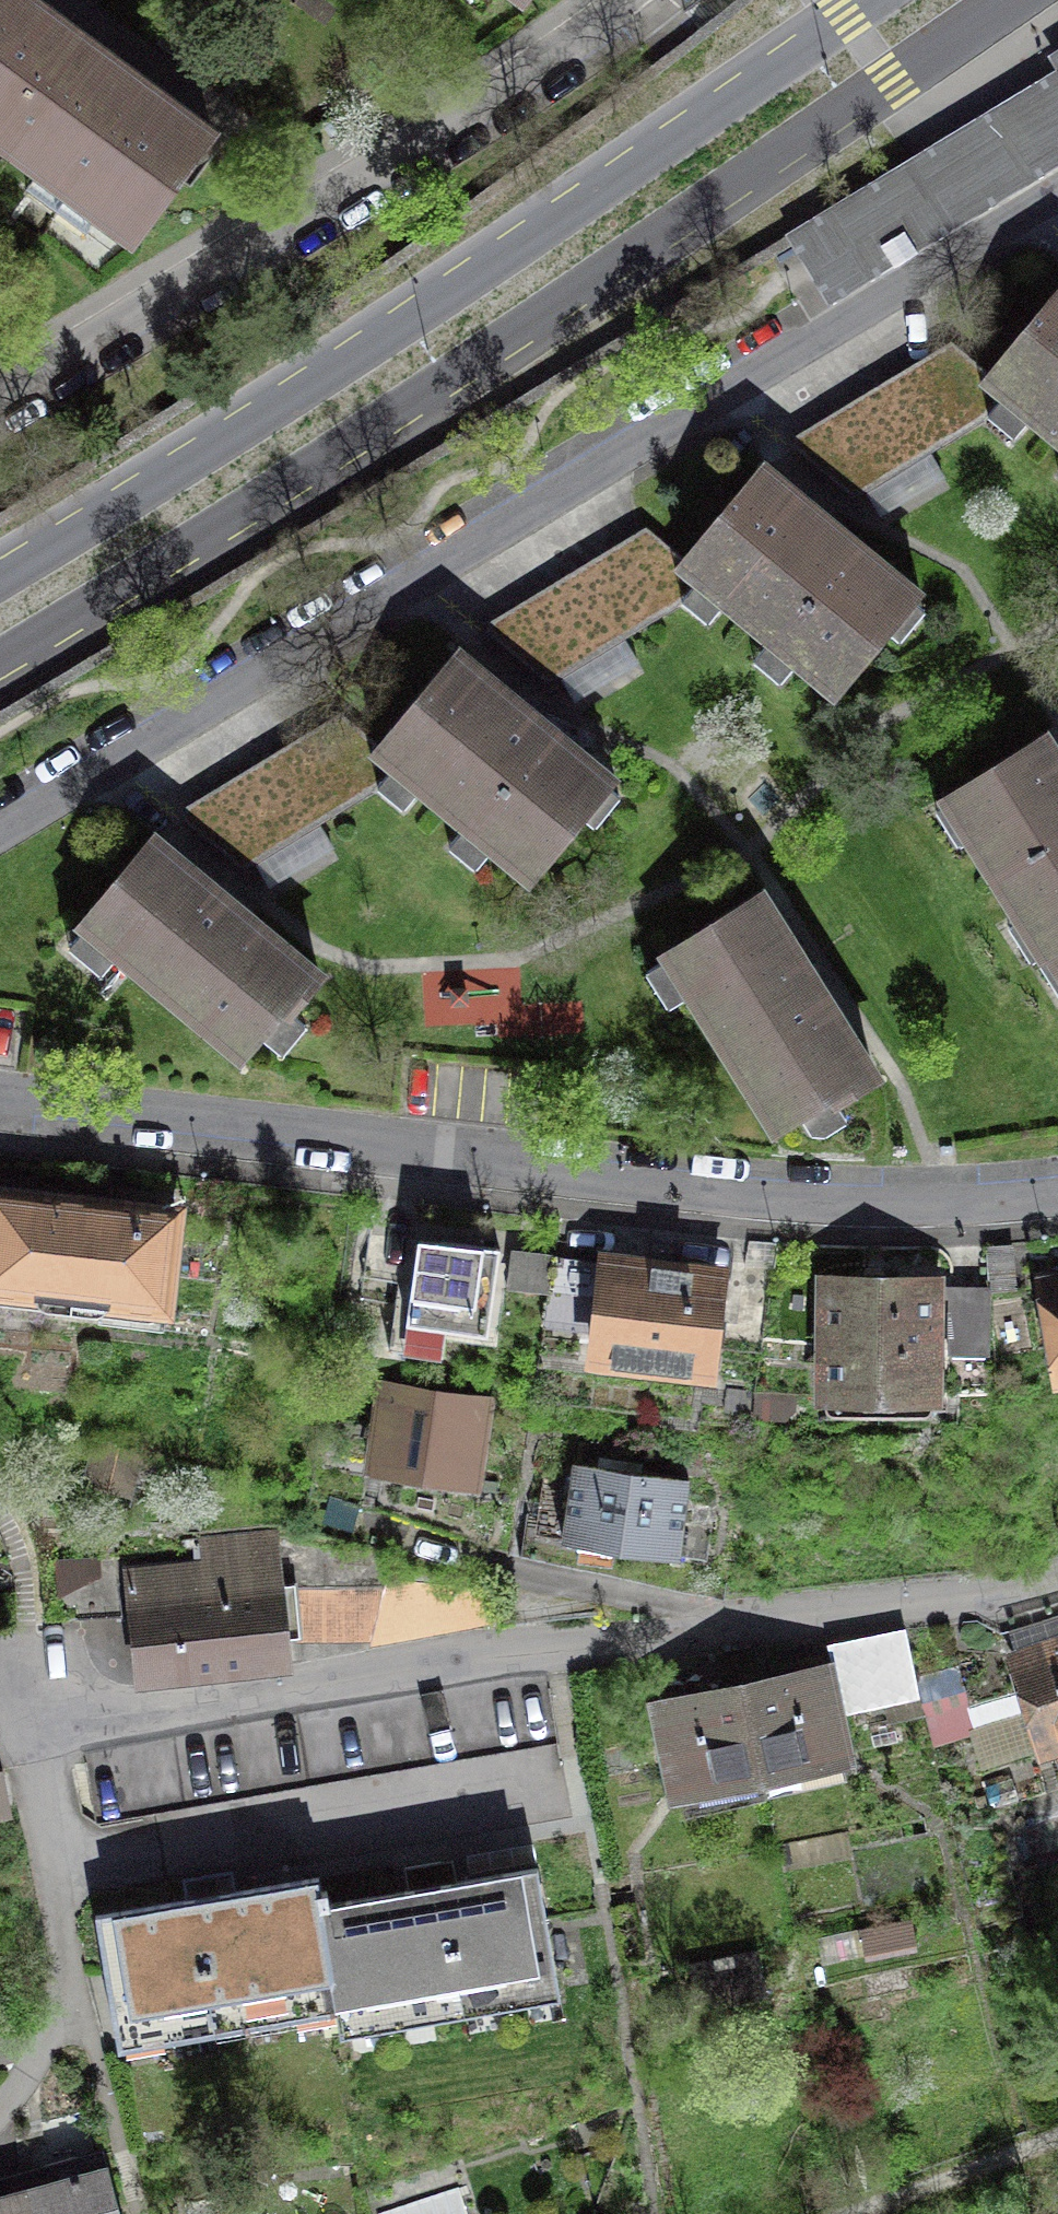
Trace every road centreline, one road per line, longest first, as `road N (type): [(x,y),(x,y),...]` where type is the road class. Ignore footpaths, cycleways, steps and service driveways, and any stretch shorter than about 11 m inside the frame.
road 1 (residential): [(1057,190),(0,829)]
road 2 (primary): [(0,662),(420,400),(1011,0)]
road 3 (residential): [(0,1104),(860,1201),(1057,1192)]
road 4 (primary): [(873,0),(376,338),(0,573)]
road 5 (residential): [(31,1740),(554,1648),(807,1621),(1057,1577)]
road 6 (residential): [(646,0),(528,83),(0,403)]

